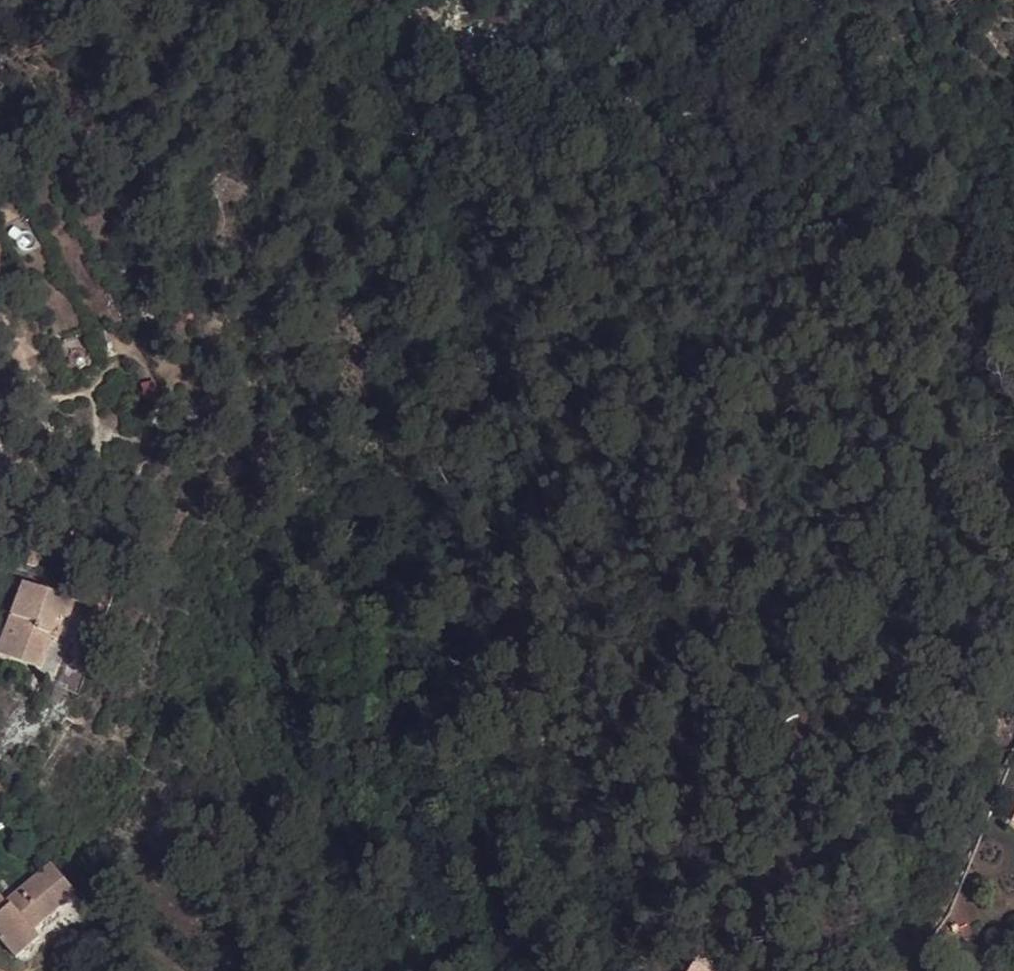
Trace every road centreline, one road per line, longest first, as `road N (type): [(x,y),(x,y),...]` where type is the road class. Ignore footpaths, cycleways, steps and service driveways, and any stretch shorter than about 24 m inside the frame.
road 1 (track): [(378,0),(365,29),(399,75),(366,201),(393,321),(401,454),(351,508),(307,630),(341,741),(419,888),(412,945),(477,970)]

